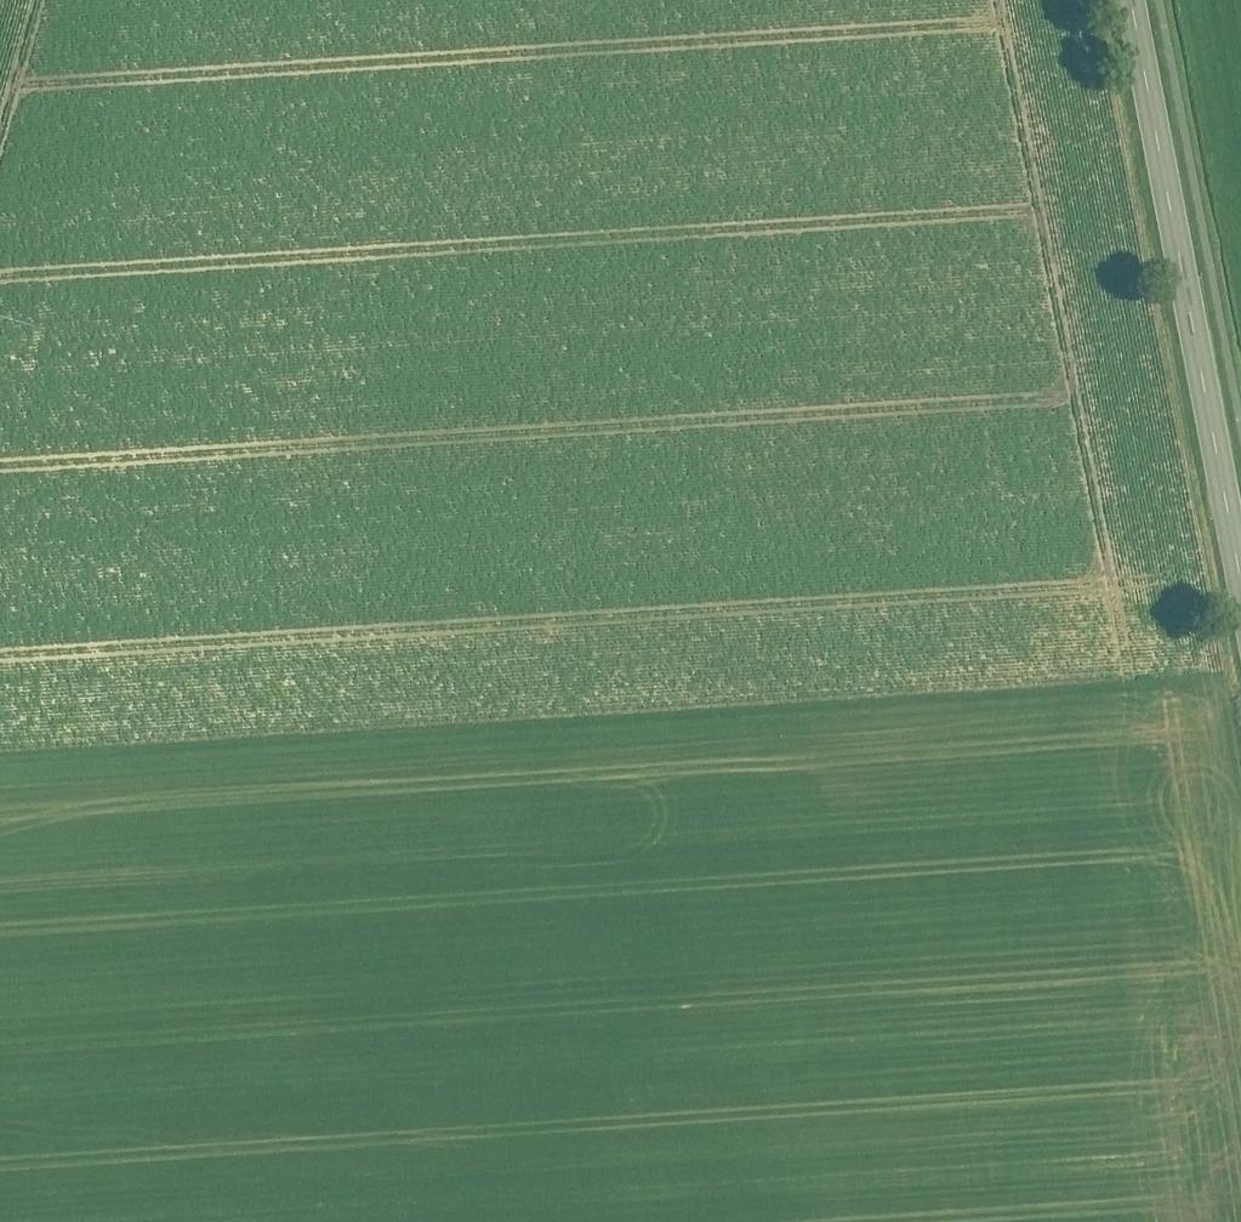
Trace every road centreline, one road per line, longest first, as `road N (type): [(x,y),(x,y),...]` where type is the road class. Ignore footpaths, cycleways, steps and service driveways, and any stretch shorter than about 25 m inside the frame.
road 1 (tertiary): [(1240,576),(1131,0)]

